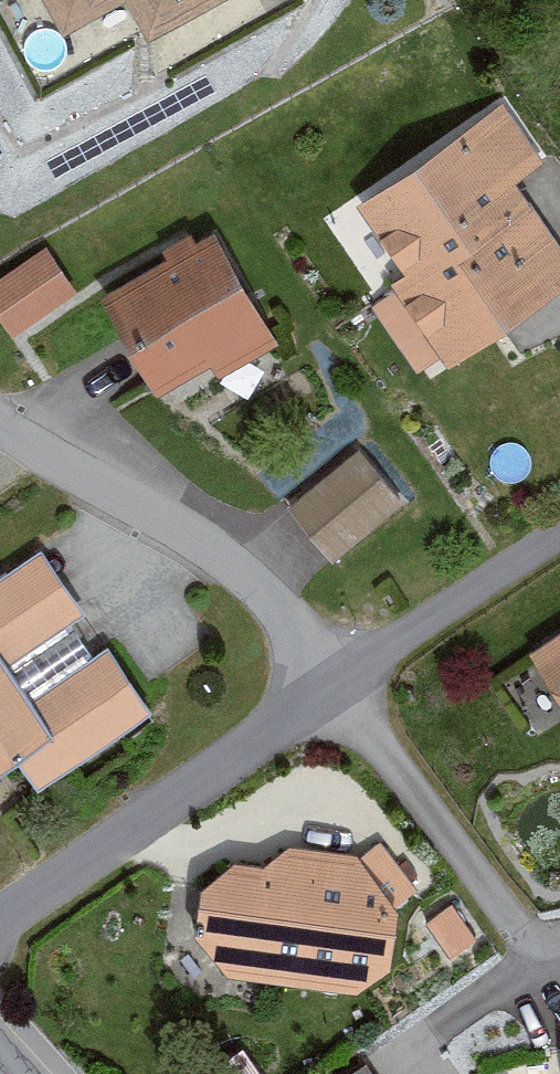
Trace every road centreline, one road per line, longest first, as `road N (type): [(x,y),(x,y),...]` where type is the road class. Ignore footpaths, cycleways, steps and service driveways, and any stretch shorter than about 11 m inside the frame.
road 1 (residential): [(0,420),(218,543),(286,607),(341,688)]
road 2 (residential): [(341,688),(0,915)]
road 3 (residential): [(559,542),(341,688)]

